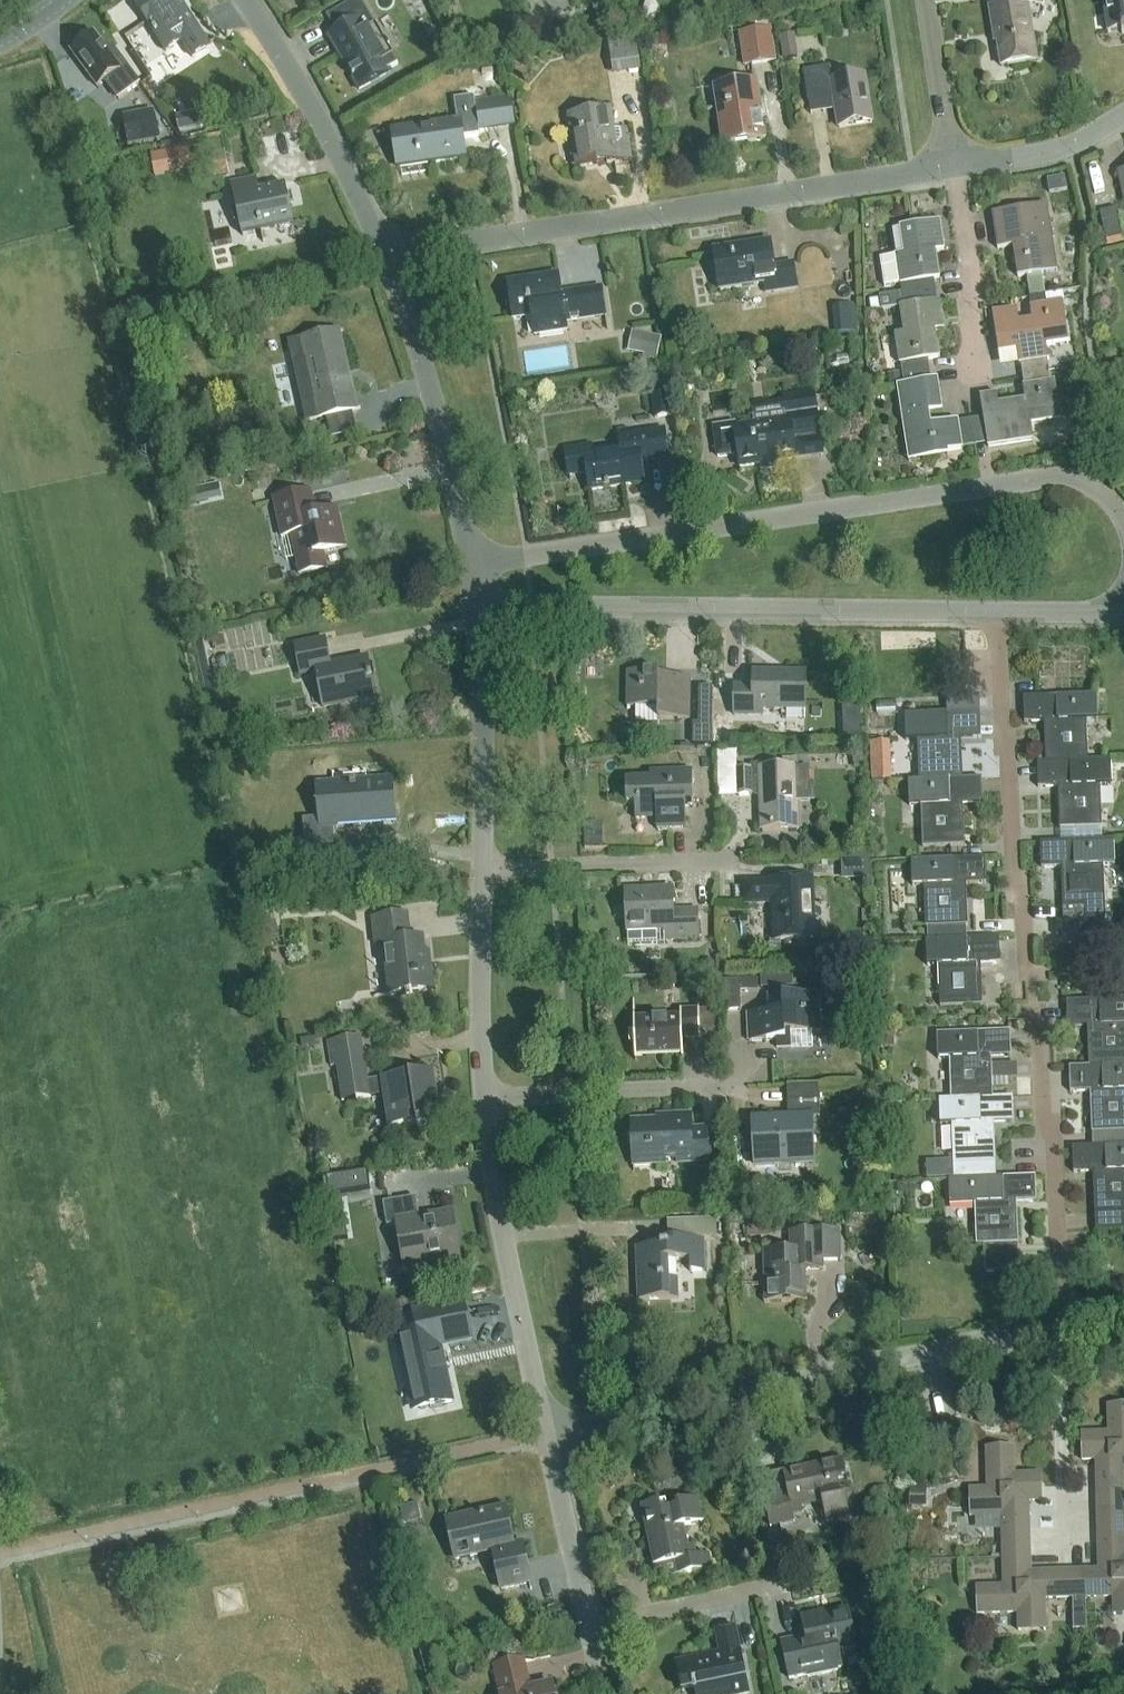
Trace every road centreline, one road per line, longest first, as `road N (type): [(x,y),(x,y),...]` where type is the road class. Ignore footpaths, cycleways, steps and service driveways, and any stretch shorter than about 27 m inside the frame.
road 1 (residential): [(1123,519),(1094,487),(1052,478),(473,567)]
road 2 (residential): [(395,258),(958,171)]
road 3 (residential): [(552,1431),(1069,1324)]
road 4 (residential): [(998,616),(482,604)]
road 5 (residential): [(998,616),(1029,974)]
road 6 (residential): [(552,1431),(512,1261),(488,1097)]
road 7 (residential): [(1069,1324),(1035,1005)]
road 8 (residential): [(473,567),(395,258)]
road 9 (residential): [(395,258),(315,106),(248,0)]
road 10 (residential): [(485,876),(482,604)]
road 11 (residential): [(488,1097),(744,1092)]
road 12 (residential): [(485,876),(740,866)]
road 13 (residential): [(488,1097),(485,876)]
road 14 (residential): [(591,1624),(789,1586)]
road 15 (residential): [(974,371),(973,259),(958,171)]
road 16 (residential): [(591,1624),(552,1431)]
road 17 (residential): [(958,171),(1041,160),(1123,120)]
road 18 (residential): [(930,0),(958,171)]
road 19 (residential): [(1123,616),(998,616)]

